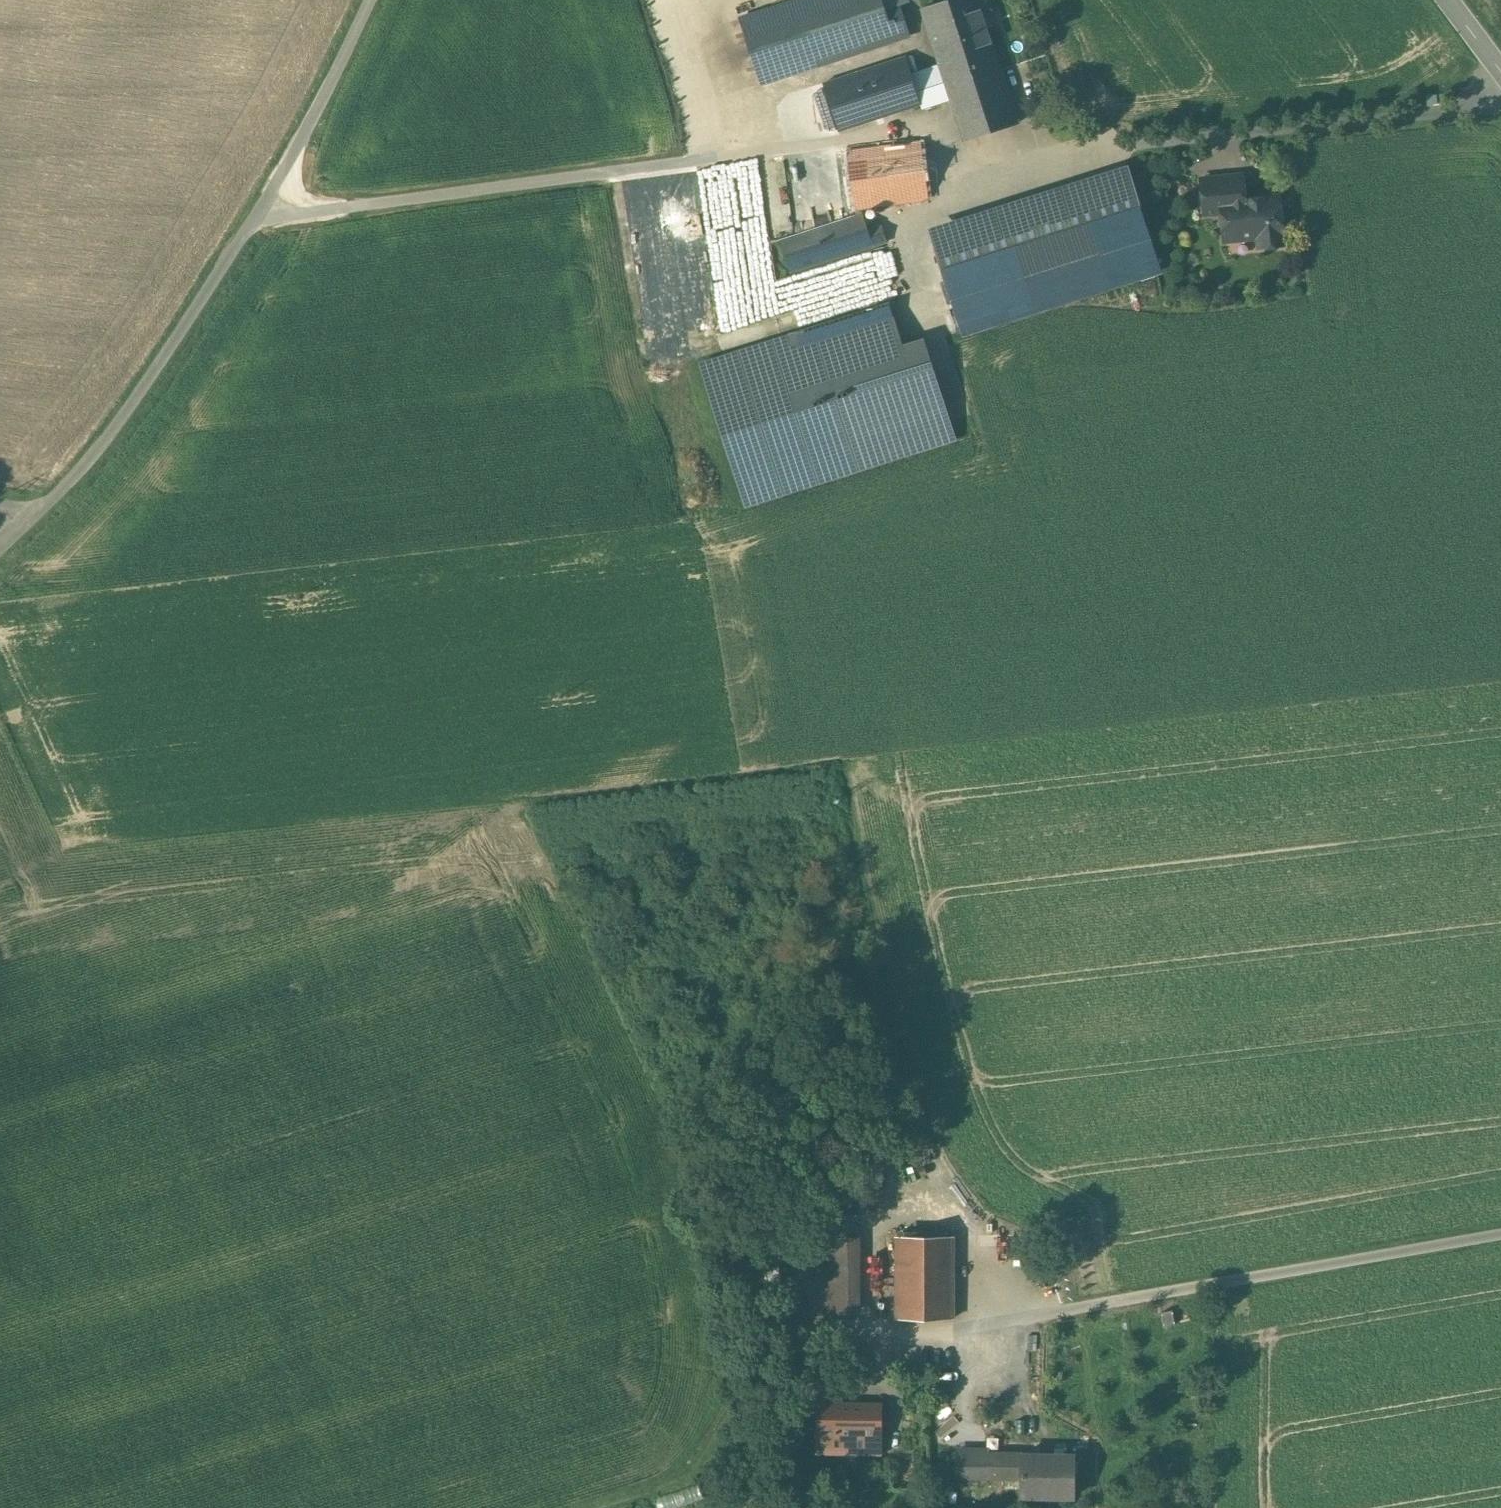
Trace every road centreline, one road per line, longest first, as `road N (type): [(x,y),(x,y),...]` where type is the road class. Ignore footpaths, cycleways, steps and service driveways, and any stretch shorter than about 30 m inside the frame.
road 1 (unclassified): [(0,551),(67,487),(265,209),(370,0)]
road 2 (track): [(910,1338),(796,1325),(774,1337),(732,1394),(712,1450),(674,1475),(587,1507)]

